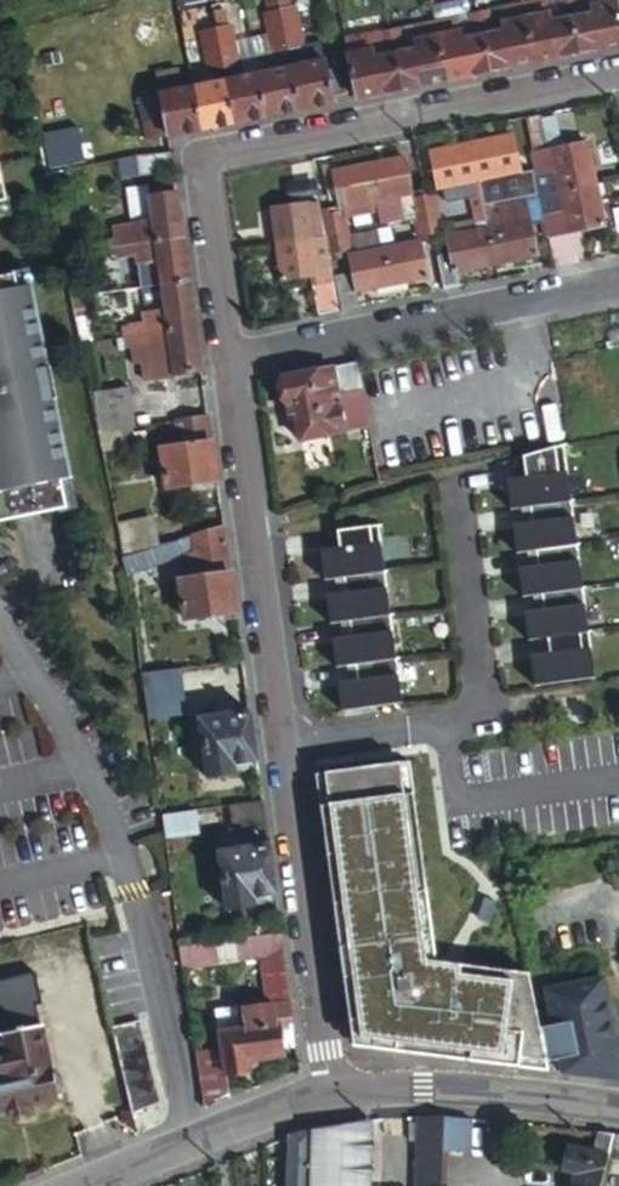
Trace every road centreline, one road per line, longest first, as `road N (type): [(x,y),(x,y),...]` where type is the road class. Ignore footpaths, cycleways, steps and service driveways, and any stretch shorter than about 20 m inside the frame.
road 1 (residential): [(223,370),(194,163),(618,76)]
road 2 (residential): [(277,754),(494,720),(460,479)]
road 3 (residential): [(618,285),(223,370)]
road 4 (unclassified): [(277,754),(223,370)]
road 5 (unclassified): [(330,1090),(277,754)]
road 6 (tertiary): [(618,1108),(423,1086),(330,1090)]
road 7 (tertiary): [(330,1090),(83,1185)]

